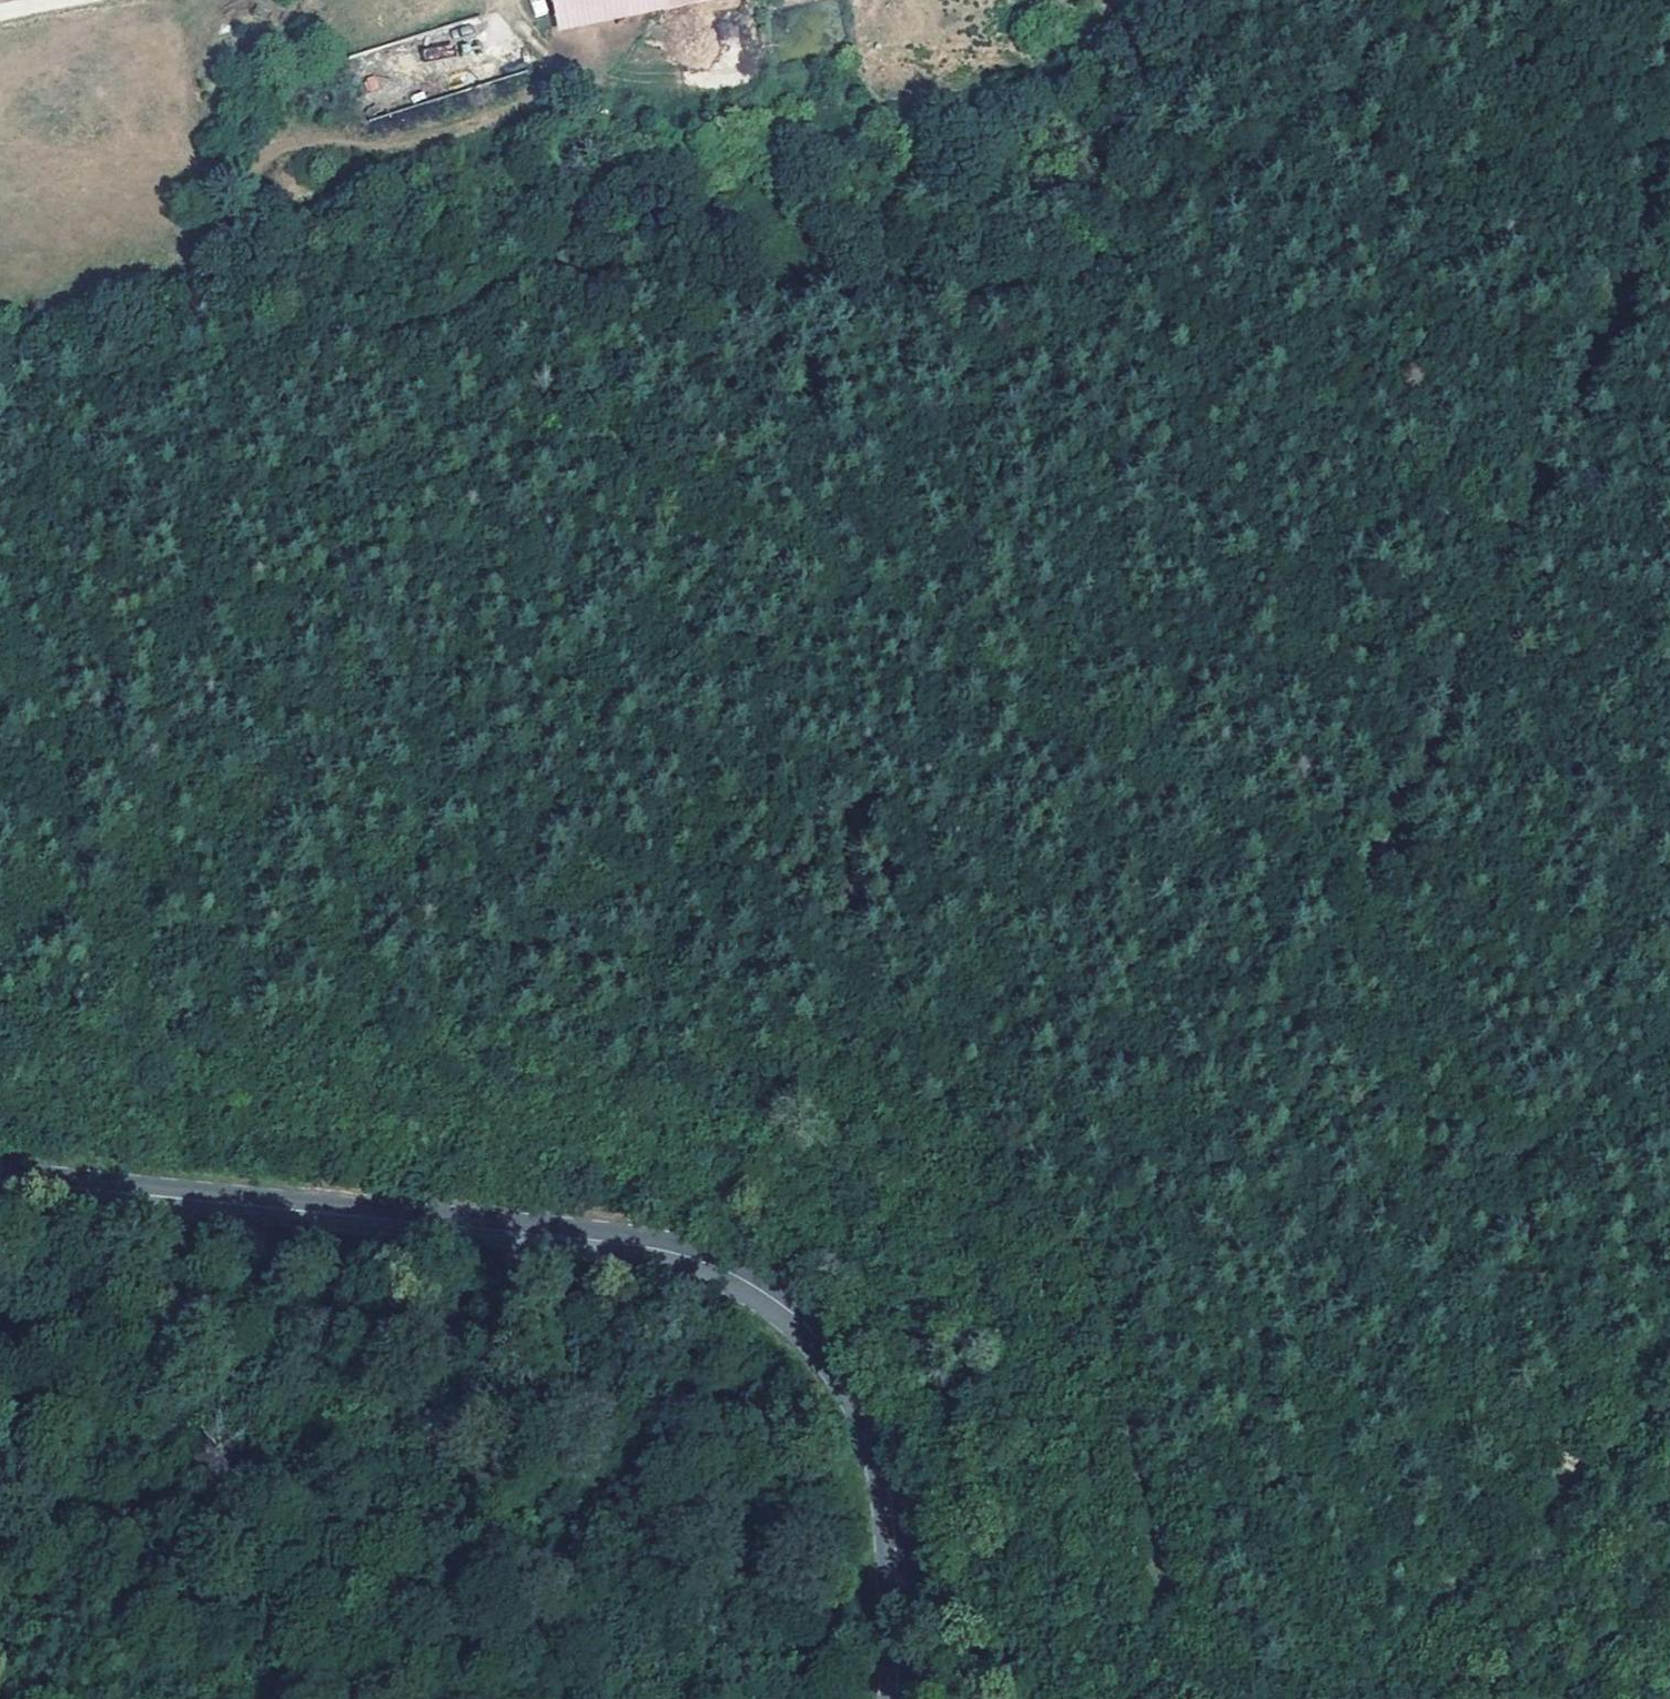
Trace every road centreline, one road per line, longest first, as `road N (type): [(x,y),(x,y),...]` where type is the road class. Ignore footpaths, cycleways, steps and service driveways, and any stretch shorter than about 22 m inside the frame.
road 1 (secondary): [(0,1178),(608,1238),(722,1265),(800,1325),(862,1395),(892,1495),(897,1698)]

